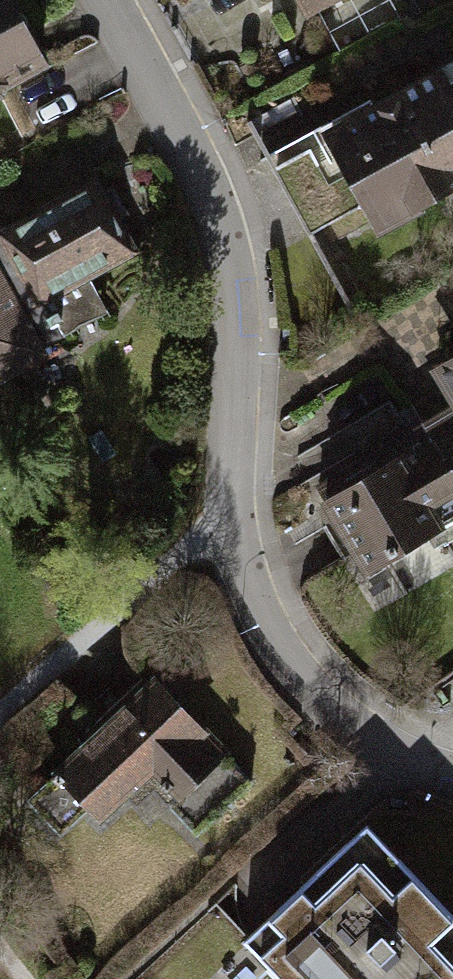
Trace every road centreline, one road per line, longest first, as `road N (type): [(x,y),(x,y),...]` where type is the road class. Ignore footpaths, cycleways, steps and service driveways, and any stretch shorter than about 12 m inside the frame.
road 1 (residential): [(103,0),(204,176),(227,256),(235,525)]
road 2 (residential): [(235,525),(246,576),(281,656),(341,723),(452,772)]
road 3 (residential): [(235,525),(190,540),(76,646)]

